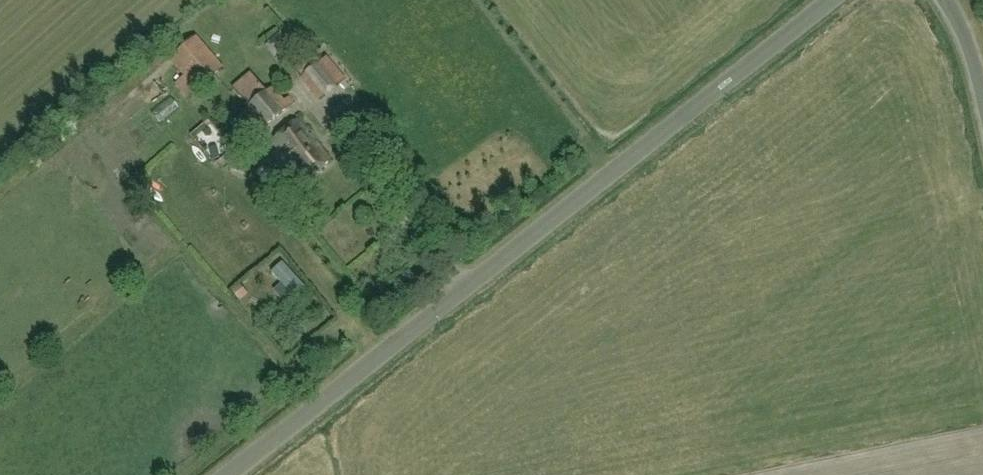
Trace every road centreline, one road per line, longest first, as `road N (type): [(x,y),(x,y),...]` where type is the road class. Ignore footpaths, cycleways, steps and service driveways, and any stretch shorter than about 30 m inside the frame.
road 1 (unclassified): [(238,474),(844,0)]
road 2 (unclassified): [(982,112),(965,30),(943,0)]

